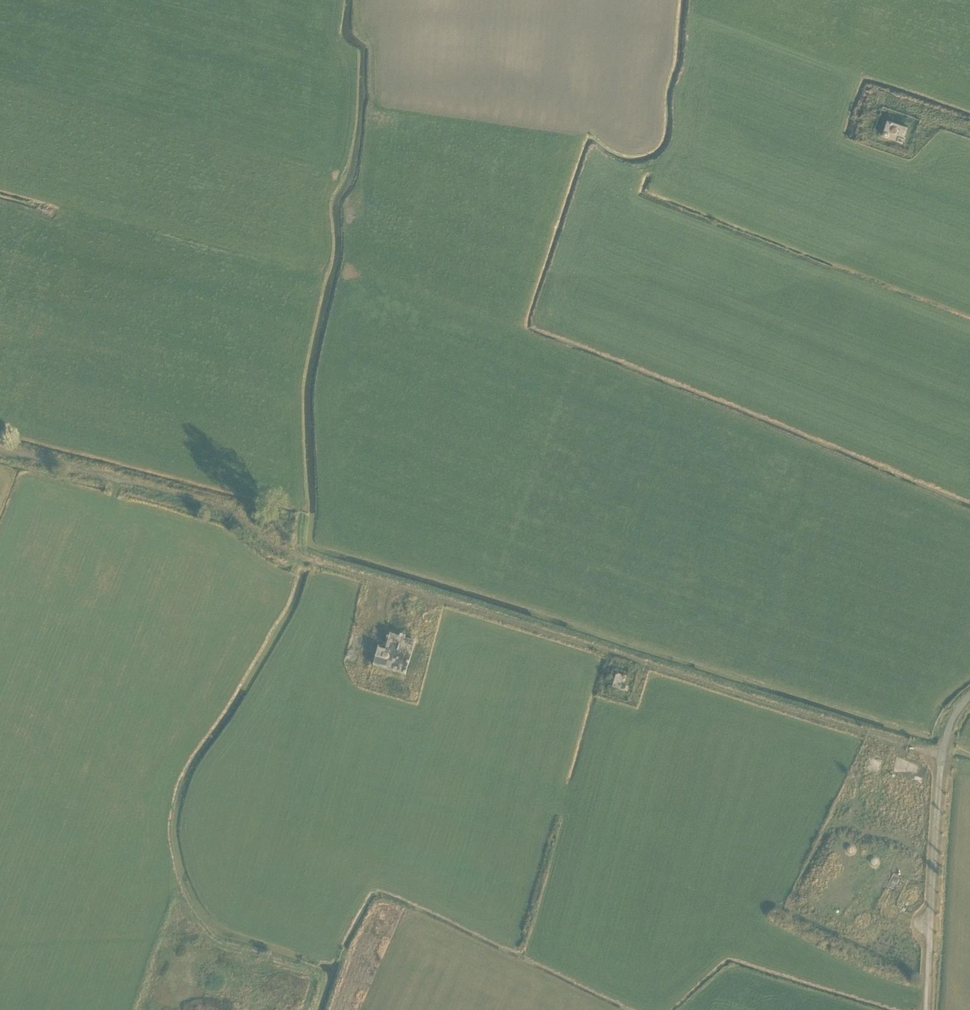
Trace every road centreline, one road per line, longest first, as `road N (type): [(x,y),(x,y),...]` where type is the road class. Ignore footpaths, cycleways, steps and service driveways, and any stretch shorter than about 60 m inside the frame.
road 1 (unclassified): [(929,947),(942,756),(969,698)]

